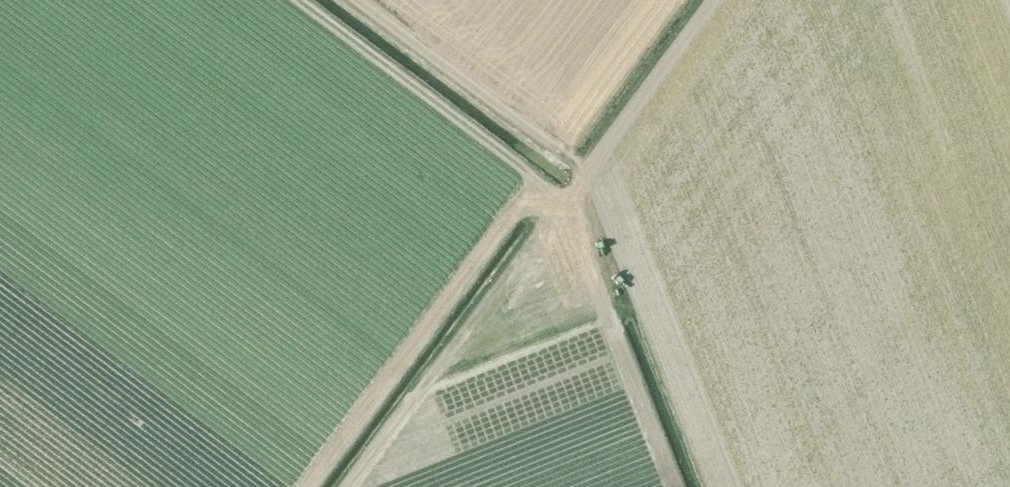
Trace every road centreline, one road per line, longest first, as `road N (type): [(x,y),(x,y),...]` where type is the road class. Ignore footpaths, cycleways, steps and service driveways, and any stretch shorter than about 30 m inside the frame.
road 1 (track): [(408,401),(568,204),(631,365)]
road 2 (track): [(590,175),(356,0)]
road 3 (track): [(719,0),(568,204)]

